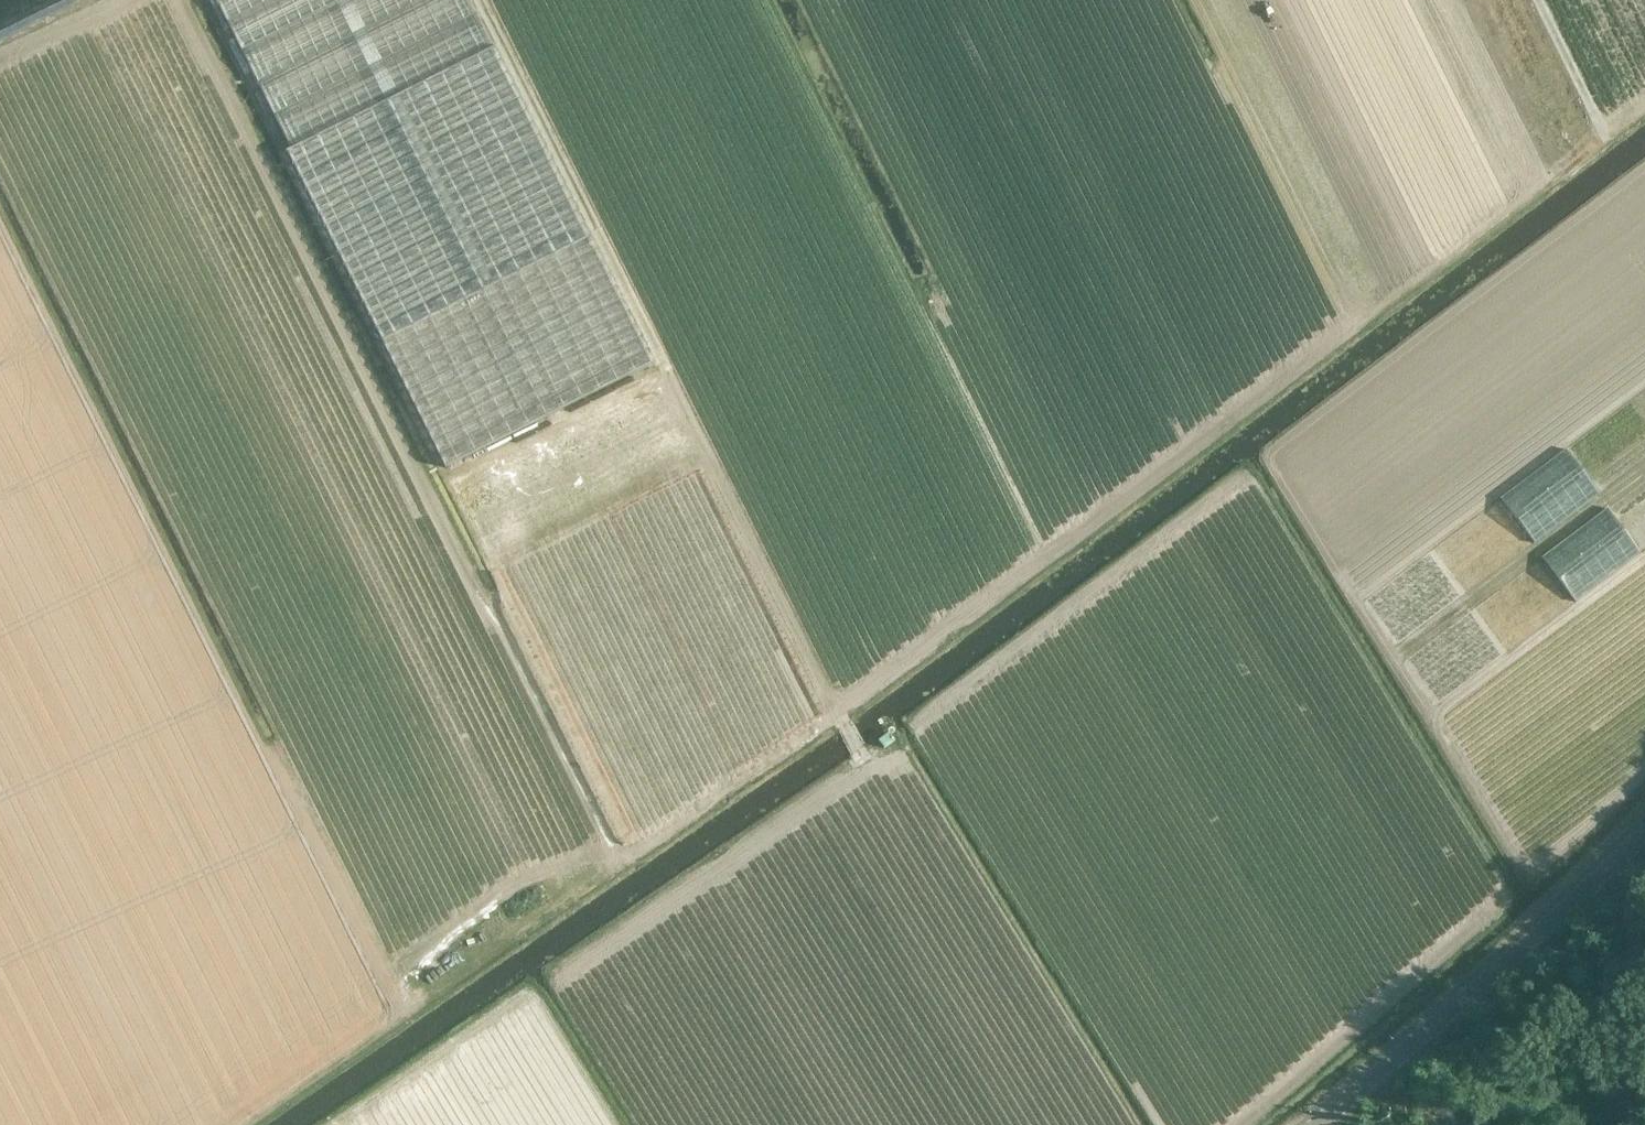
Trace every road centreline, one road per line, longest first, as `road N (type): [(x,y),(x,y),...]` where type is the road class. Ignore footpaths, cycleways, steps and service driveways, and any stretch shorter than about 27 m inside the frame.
road 1 (tertiary): [(1313,1124),(1644,832)]
road 2 (track): [(1602,131),(1538,0)]

